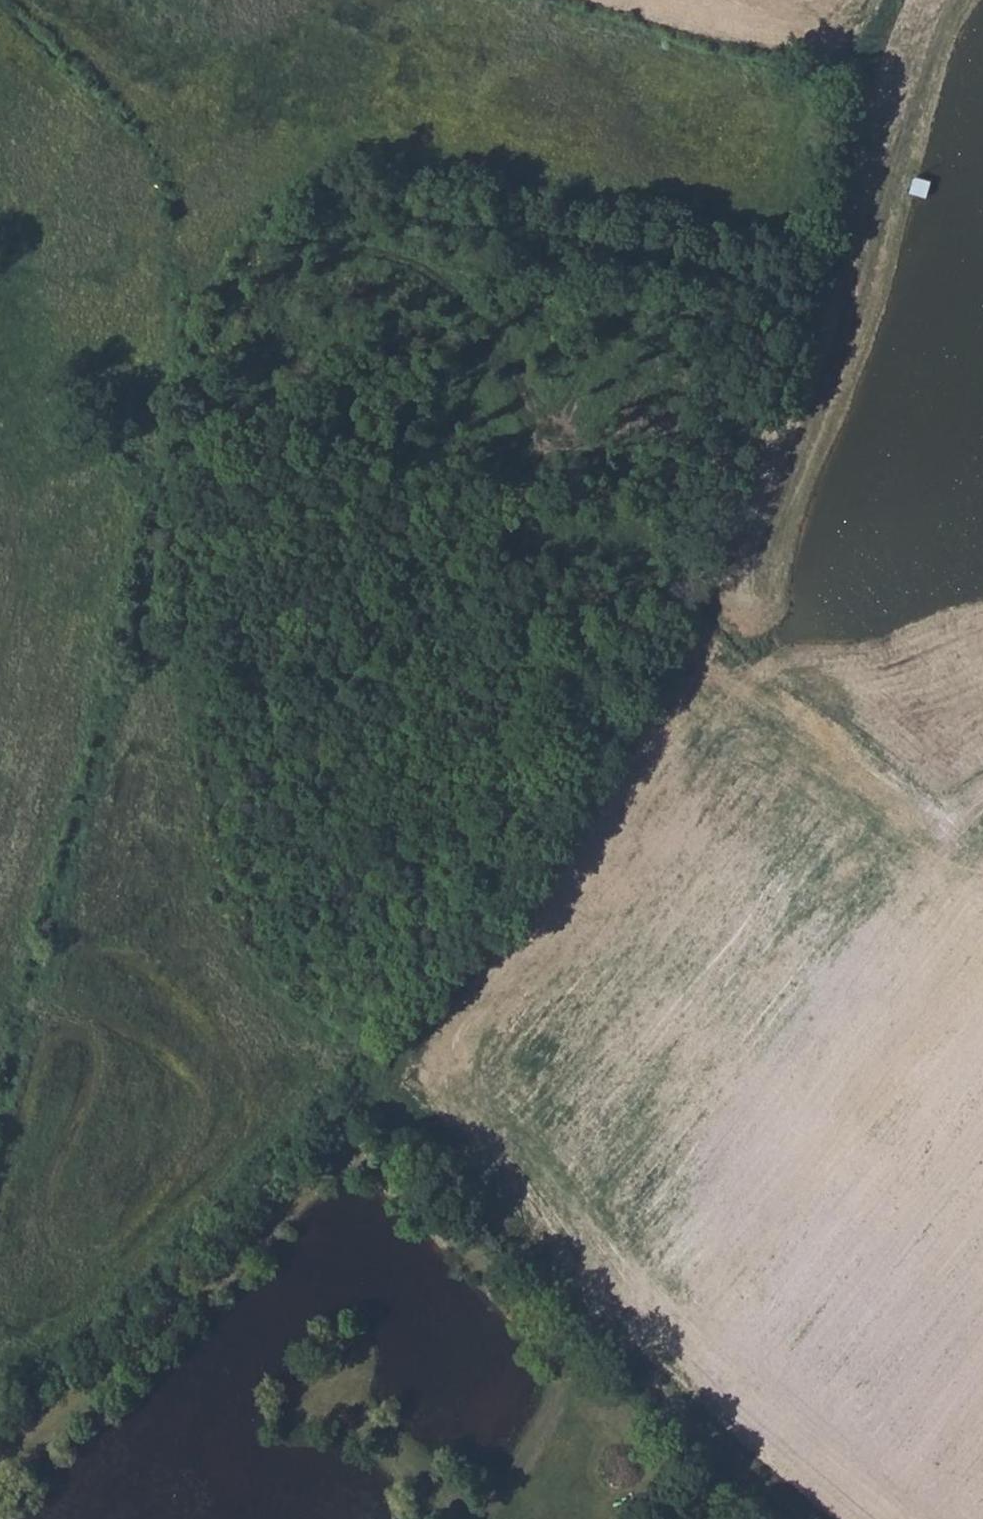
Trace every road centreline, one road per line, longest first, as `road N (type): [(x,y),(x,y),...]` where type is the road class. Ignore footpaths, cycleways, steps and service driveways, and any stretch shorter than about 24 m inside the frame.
road 1 (track): [(420,1113),(697,1438),(796,1518)]
road 2 (track): [(974,0),(929,96),(845,394)]

